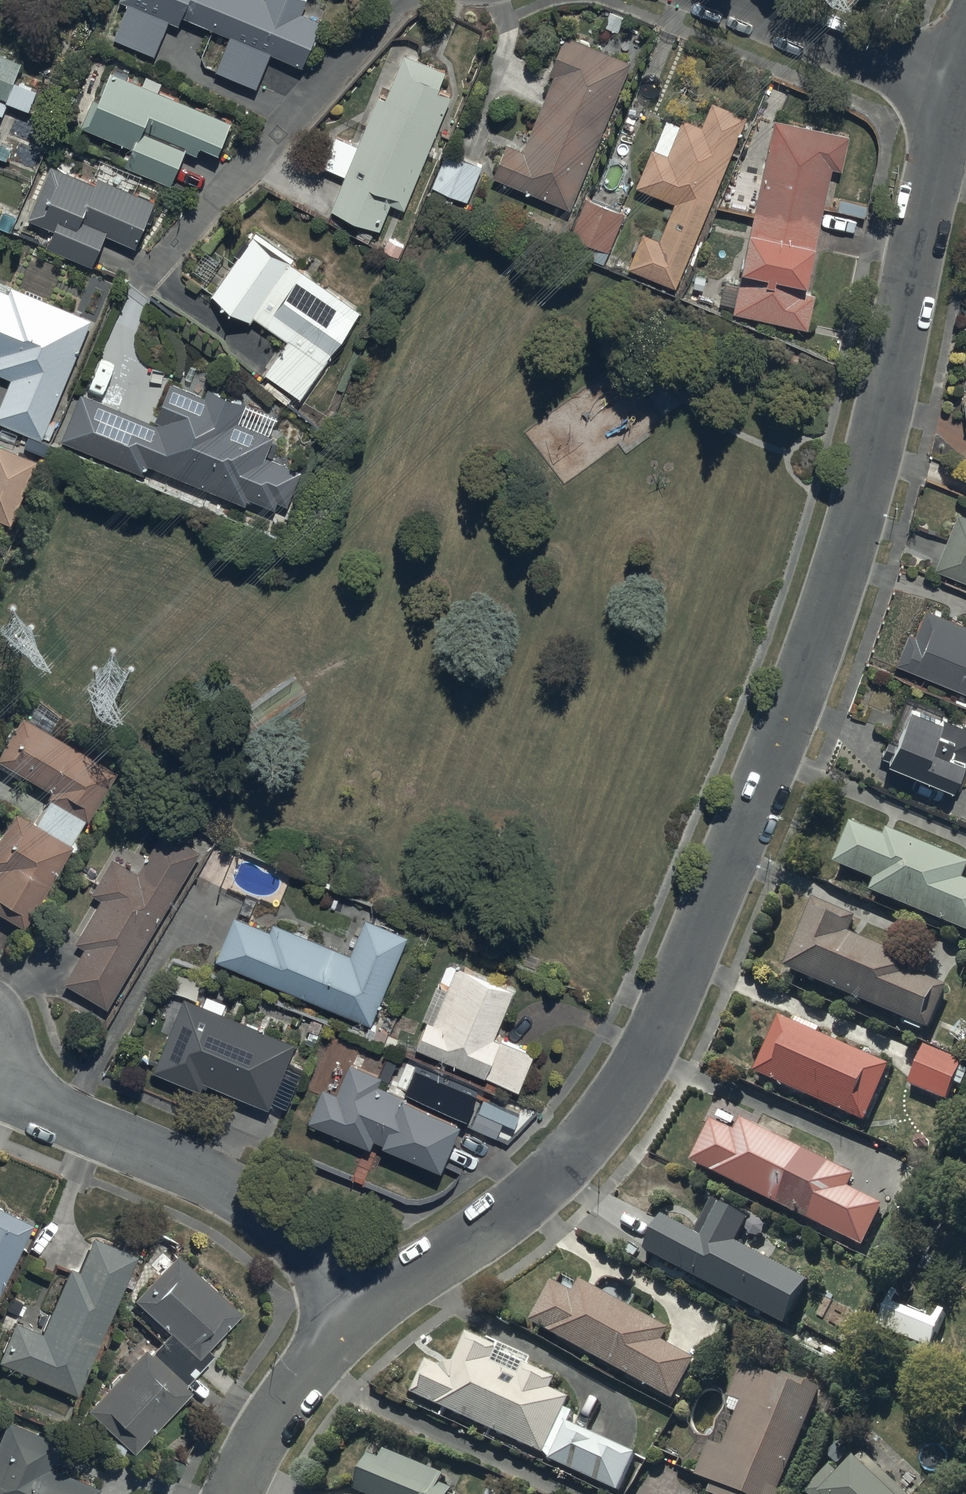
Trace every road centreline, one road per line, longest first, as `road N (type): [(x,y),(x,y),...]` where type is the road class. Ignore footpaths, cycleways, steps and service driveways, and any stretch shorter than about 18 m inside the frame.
road 1 (residential): [(365,1311),(544,1186),(609,1117),(657,1032),(811,679),(875,452),(956,88)]
road 2 (residential): [(365,1311),(320,1261),(209,1182),(0,1081)]
road 3 (residential): [(146,275),(406,0)]
road 4 (residential): [(956,88),(726,0)]
road 5 (residential): [(232,1493),(298,1377),(365,1311)]

